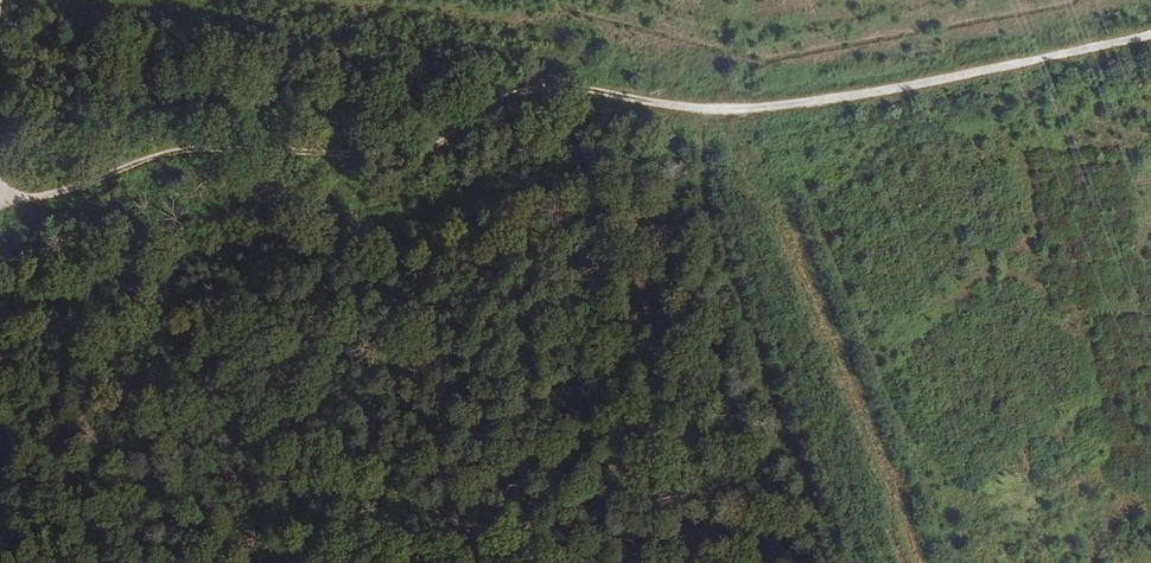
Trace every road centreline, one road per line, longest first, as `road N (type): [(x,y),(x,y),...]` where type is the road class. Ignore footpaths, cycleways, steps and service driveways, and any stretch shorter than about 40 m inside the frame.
road 1 (track): [(0,216),(189,143),(405,150),(527,81),(722,112)]
road 2 (track): [(722,112),(930,83),(1150,33)]

